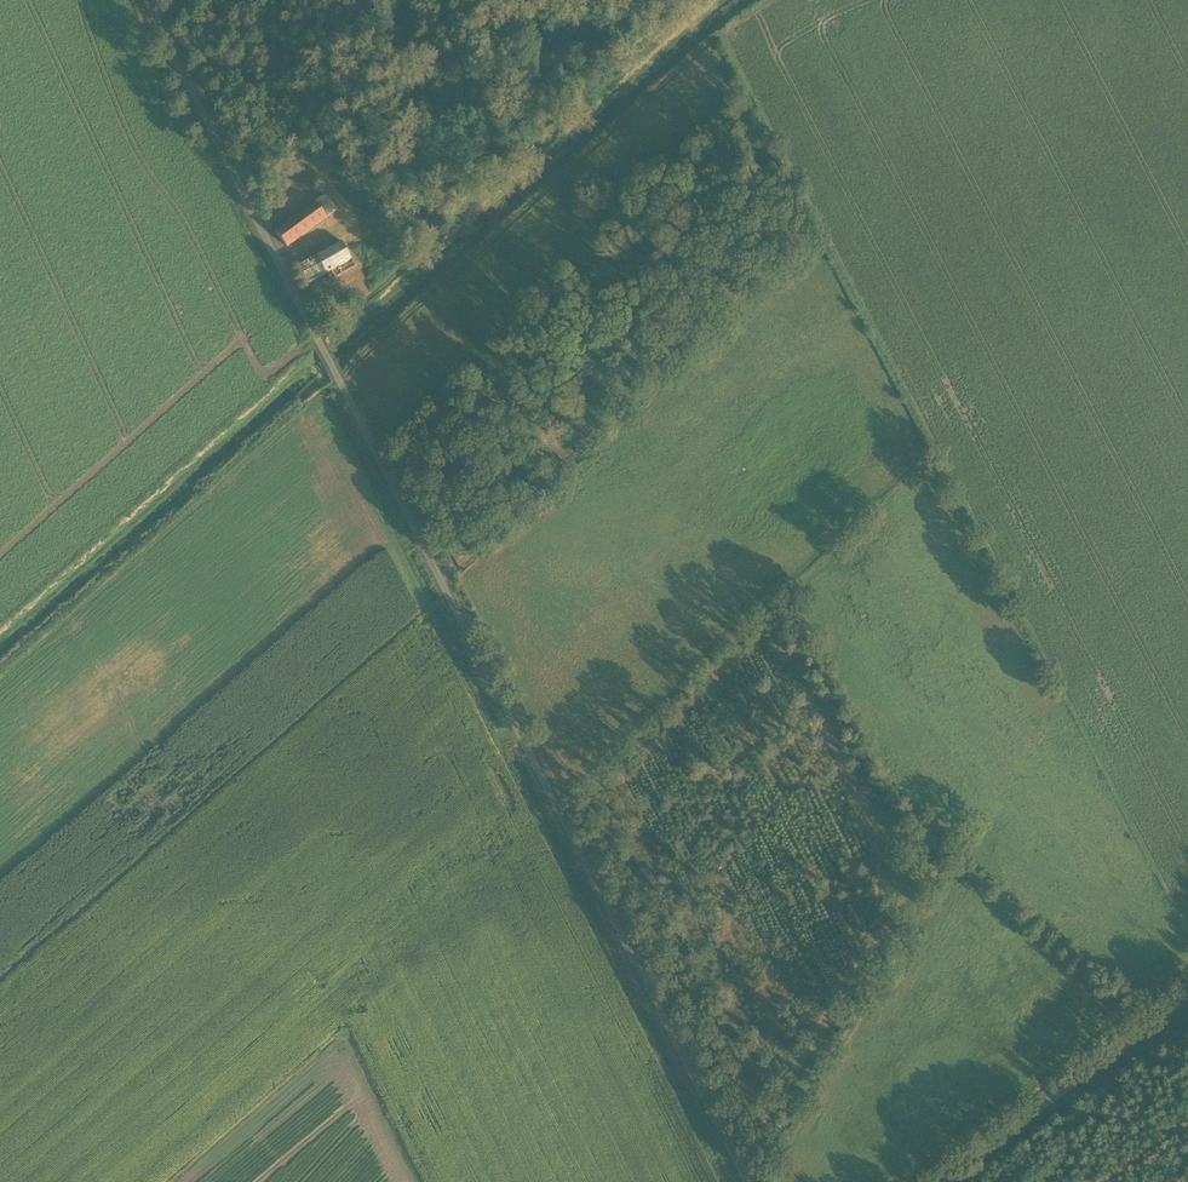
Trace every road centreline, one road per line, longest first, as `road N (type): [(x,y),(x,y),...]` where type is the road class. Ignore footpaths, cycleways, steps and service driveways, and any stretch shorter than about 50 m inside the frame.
road 1 (unclassified): [(746,1181),(322,348),(296,312),(152,0)]
road 2 (unclassified): [(942,1181),(1187,989)]

